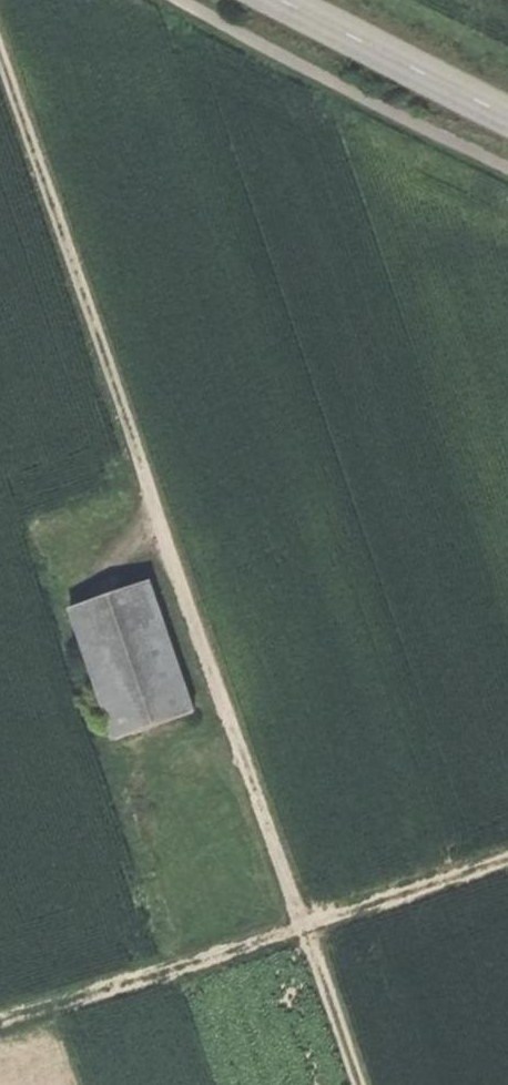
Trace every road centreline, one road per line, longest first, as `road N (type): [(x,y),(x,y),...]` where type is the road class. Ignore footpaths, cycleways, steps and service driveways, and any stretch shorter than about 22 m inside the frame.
road 1 (track): [(0,49),(360,1084)]
road 2 (track): [(0,1029),(507,862)]
road 3 (secondary): [(279,0),(507,116)]

